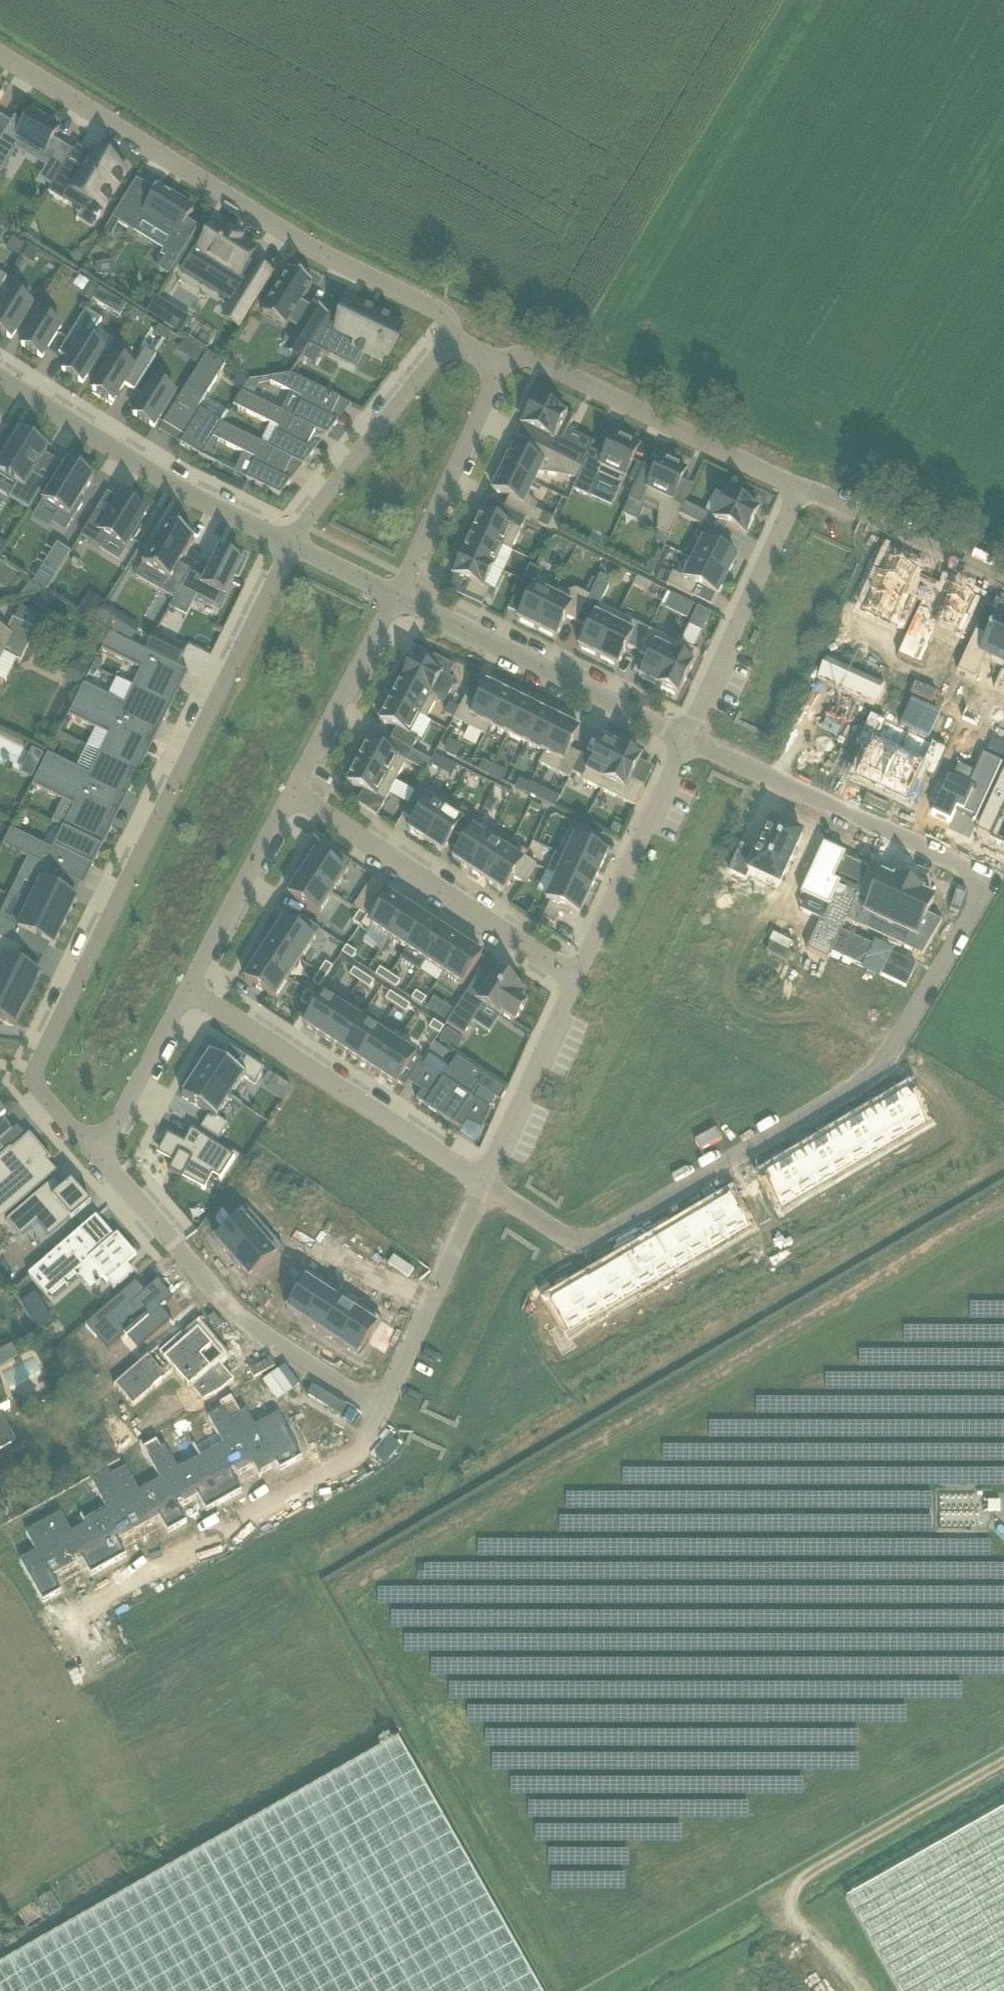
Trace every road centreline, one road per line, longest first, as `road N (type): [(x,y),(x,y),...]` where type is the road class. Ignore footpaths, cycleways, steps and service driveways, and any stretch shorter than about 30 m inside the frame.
road 1 (residential): [(486,1179),(586,1242),(601,1241),(881,1077),(982,899),(969,871),(689,736)]
road 2 (residential): [(94,1152),(34,1086),(34,1068),(290,545)]
road 3 (unclassified): [(451,341),(430,305),(301,242),(0,55)]
road 4 (residential): [(387,1408),(315,1373),(240,1321),(94,1152)]
road 5 (residential): [(78,1612),(357,1459),(387,1408)]
road 6 (residential): [(186,996),(486,1179)]
road 7 (residential): [(575,979),(291,795)]
road 8 (residential): [(0,380),(173,487),(290,545)]
road 9 (unclassified): [(796,489),(537,359),(499,370)]
road 10 (residential): [(396,597),(689,736)]
road 11 (residential): [(796,489),(689,736)]
road 12 (residential): [(689,736),(575,979)]
road 13 (residential): [(290,545),(451,341)]
road 14 (residential): [(387,1408),(486,1179)]
road 15 (residential): [(499,370),(396,597)]
road 16 (residential): [(291,795),(186,996)]
road 17 (residential): [(396,597),(291,795)]
road 18 (unclassified): [(1003,568),(796,489)]
road 19 (residential): [(575,979),(486,1179)]
road 20 (residential): [(186,996),(94,1152)]

